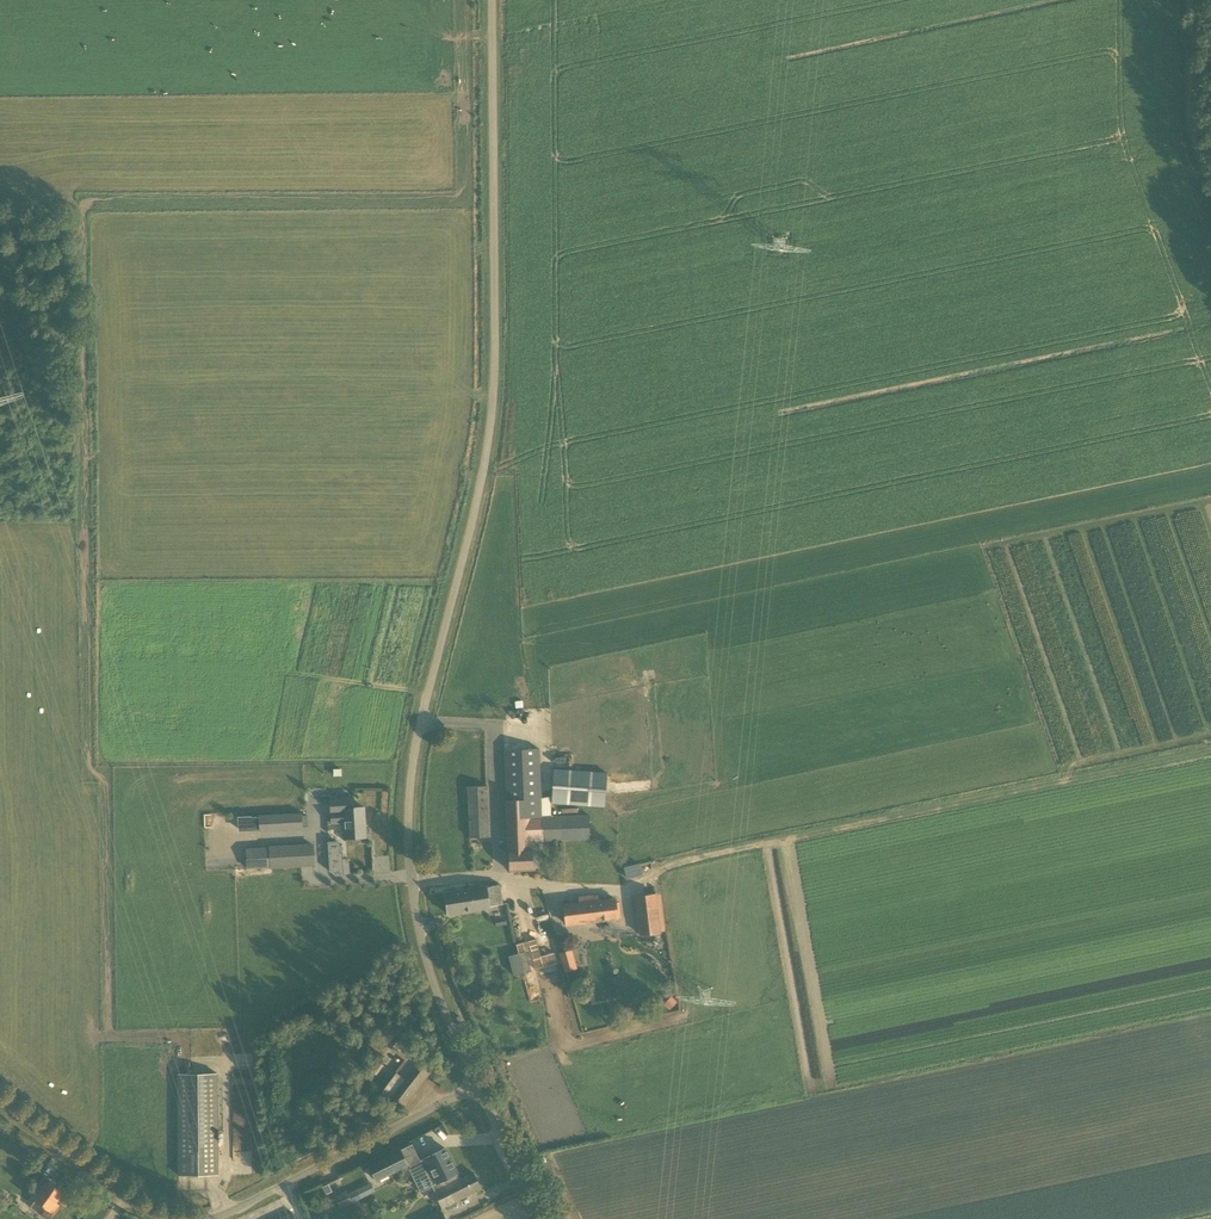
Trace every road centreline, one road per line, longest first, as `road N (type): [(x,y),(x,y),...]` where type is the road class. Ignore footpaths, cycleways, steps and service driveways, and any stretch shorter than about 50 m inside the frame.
road 1 (unclassified): [(413,887),(410,779),(494,399),(493,0)]
road 2 (unclassified): [(207,1218),(478,1079)]
road 3 (unclassified): [(0,1096),(65,1150),(179,1218)]
road 4 (unclassified): [(626,893),(482,878),(413,887)]
road 5 (unclassified): [(478,1079),(431,982),(413,887)]
road 6 (unclassified): [(545,1218),(478,1079)]

